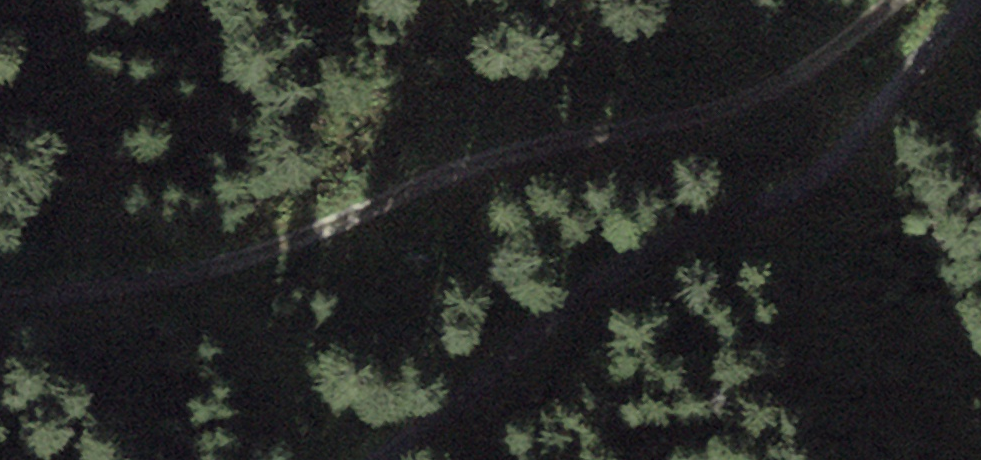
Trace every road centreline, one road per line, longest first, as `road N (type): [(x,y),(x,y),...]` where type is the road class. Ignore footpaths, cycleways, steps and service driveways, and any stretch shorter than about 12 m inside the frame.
road 1 (track): [(883,0),(794,77),(744,98),(485,160),(217,266),(0,299)]
road 2 (track): [(379,459),(636,257),(795,185),(840,153),(980,0)]

